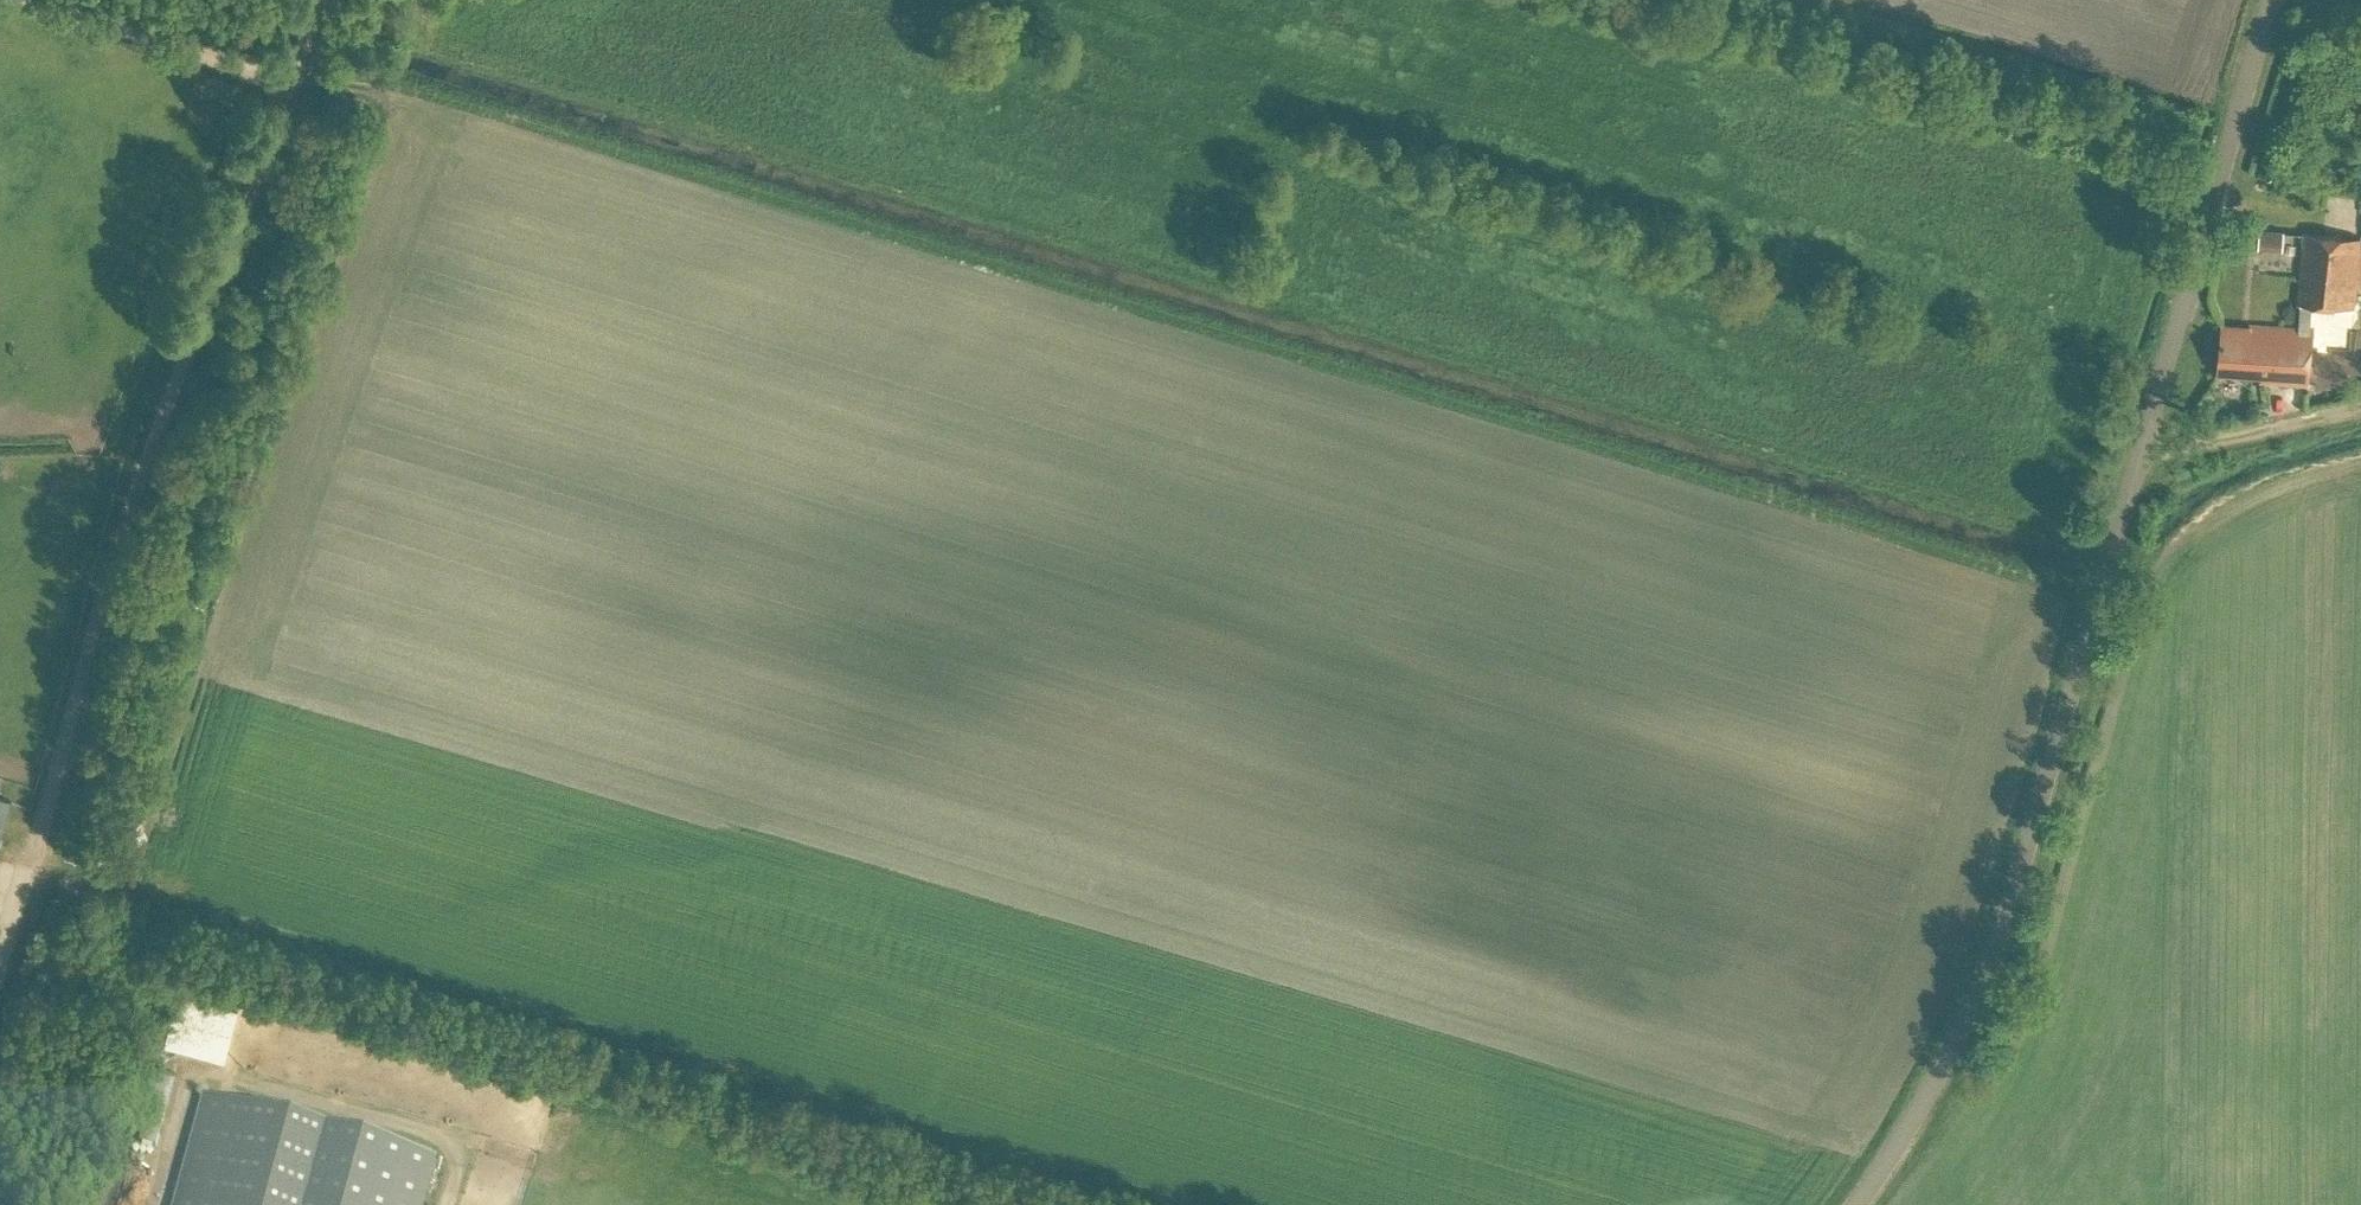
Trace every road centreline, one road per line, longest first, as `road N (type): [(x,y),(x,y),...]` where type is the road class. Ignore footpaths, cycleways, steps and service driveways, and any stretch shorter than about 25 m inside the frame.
road 1 (unclassified): [(1851,1204),(1949,1059),(1982,984),(2266,0)]
road 2 (unclassified): [(290,81),(133,498),(0,952)]
road 3 (track): [(22,0),(290,81)]
road 4 (track): [(2139,457),(2360,404)]

